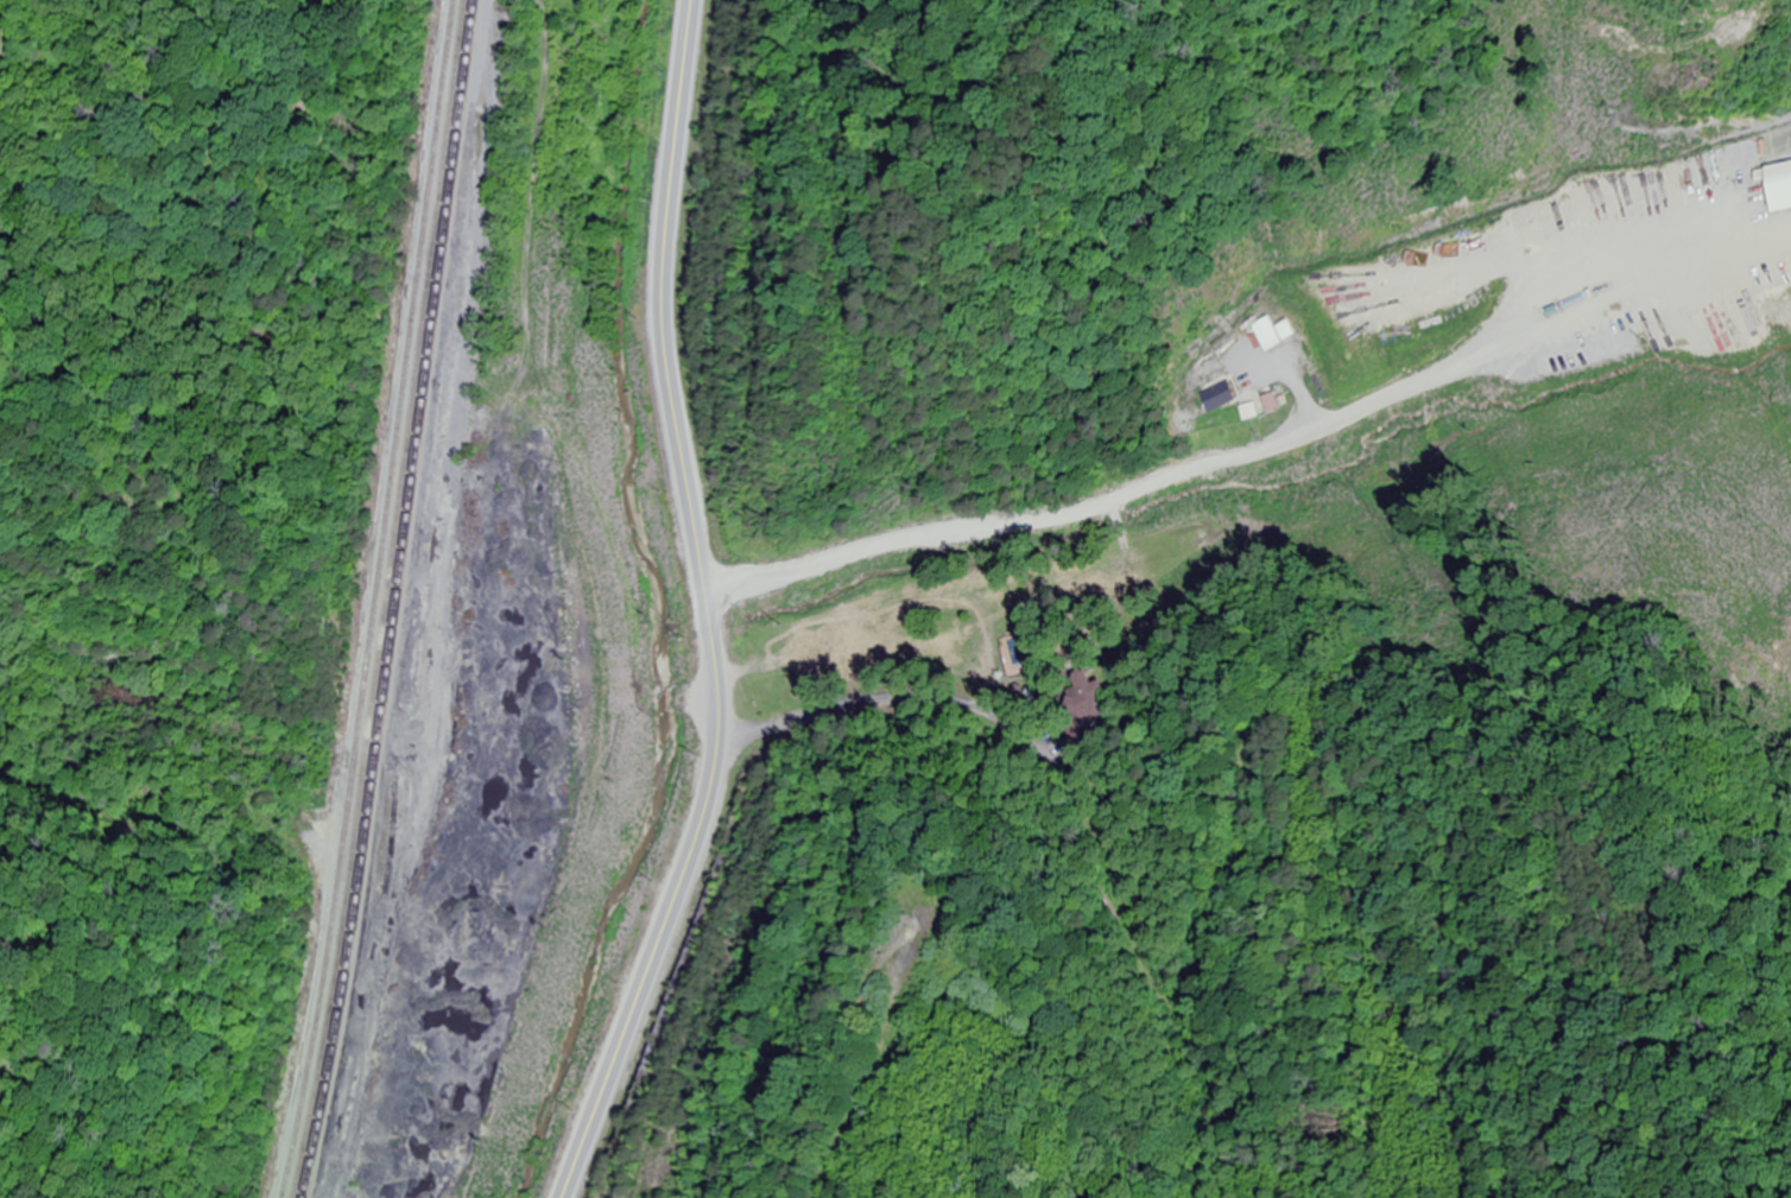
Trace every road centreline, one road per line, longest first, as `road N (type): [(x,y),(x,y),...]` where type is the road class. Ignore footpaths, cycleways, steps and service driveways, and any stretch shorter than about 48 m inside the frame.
road 1 (secondary): [(691,0),(659,266),(669,375),(715,647),(716,748),(683,874),(561,1197)]
road 2 (residential): [(1790,253),(1733,259),(1120,506),(704,596)]

